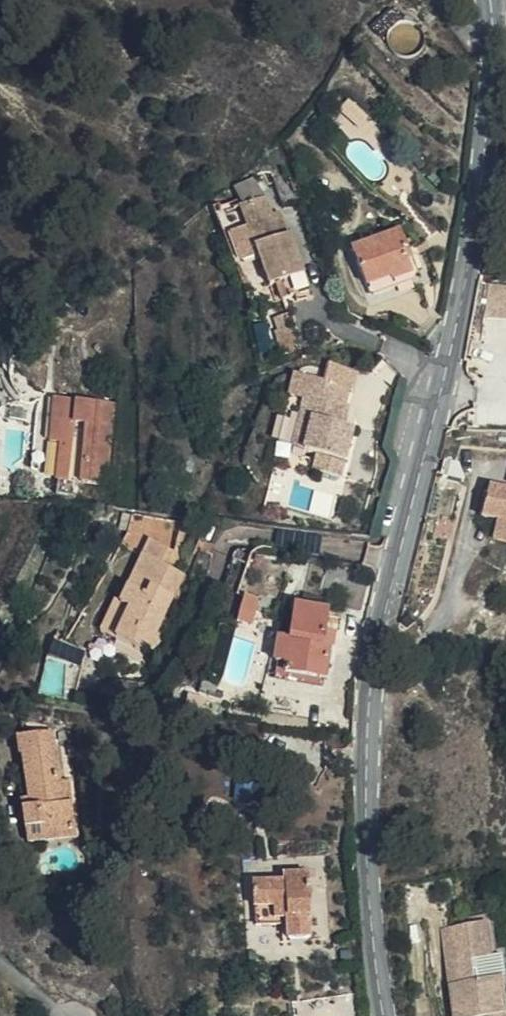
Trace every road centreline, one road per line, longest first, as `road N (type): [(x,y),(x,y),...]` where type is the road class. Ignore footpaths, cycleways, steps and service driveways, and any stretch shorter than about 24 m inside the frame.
road 1 (tertiary): [(387,1015),(371,898),(370,726),(385,614),(458,327),(485,167),(493,46),(486,0)]

